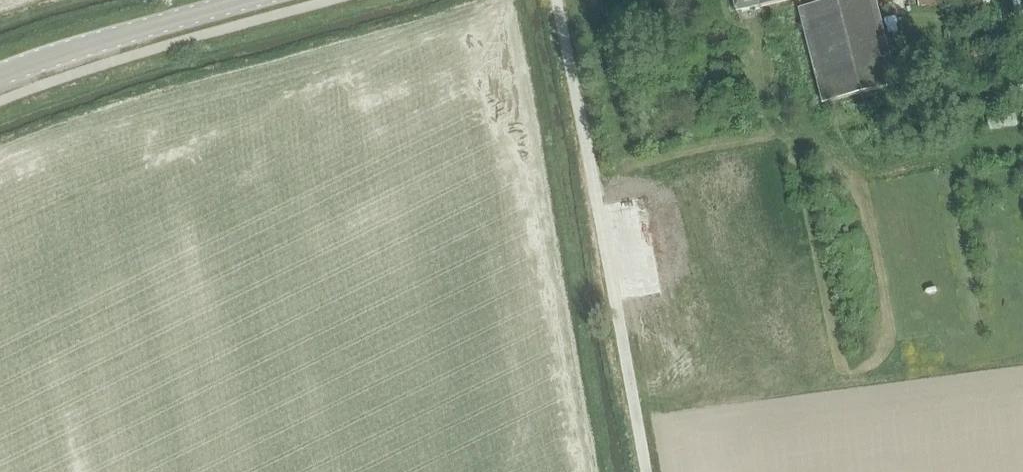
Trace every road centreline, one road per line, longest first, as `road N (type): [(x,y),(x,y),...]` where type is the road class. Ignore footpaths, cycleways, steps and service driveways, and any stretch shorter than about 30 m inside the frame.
road 1 (unclassified): [(646,471),(555,0)]
road 2 (tertiary): [(0,77),(249,0)]

